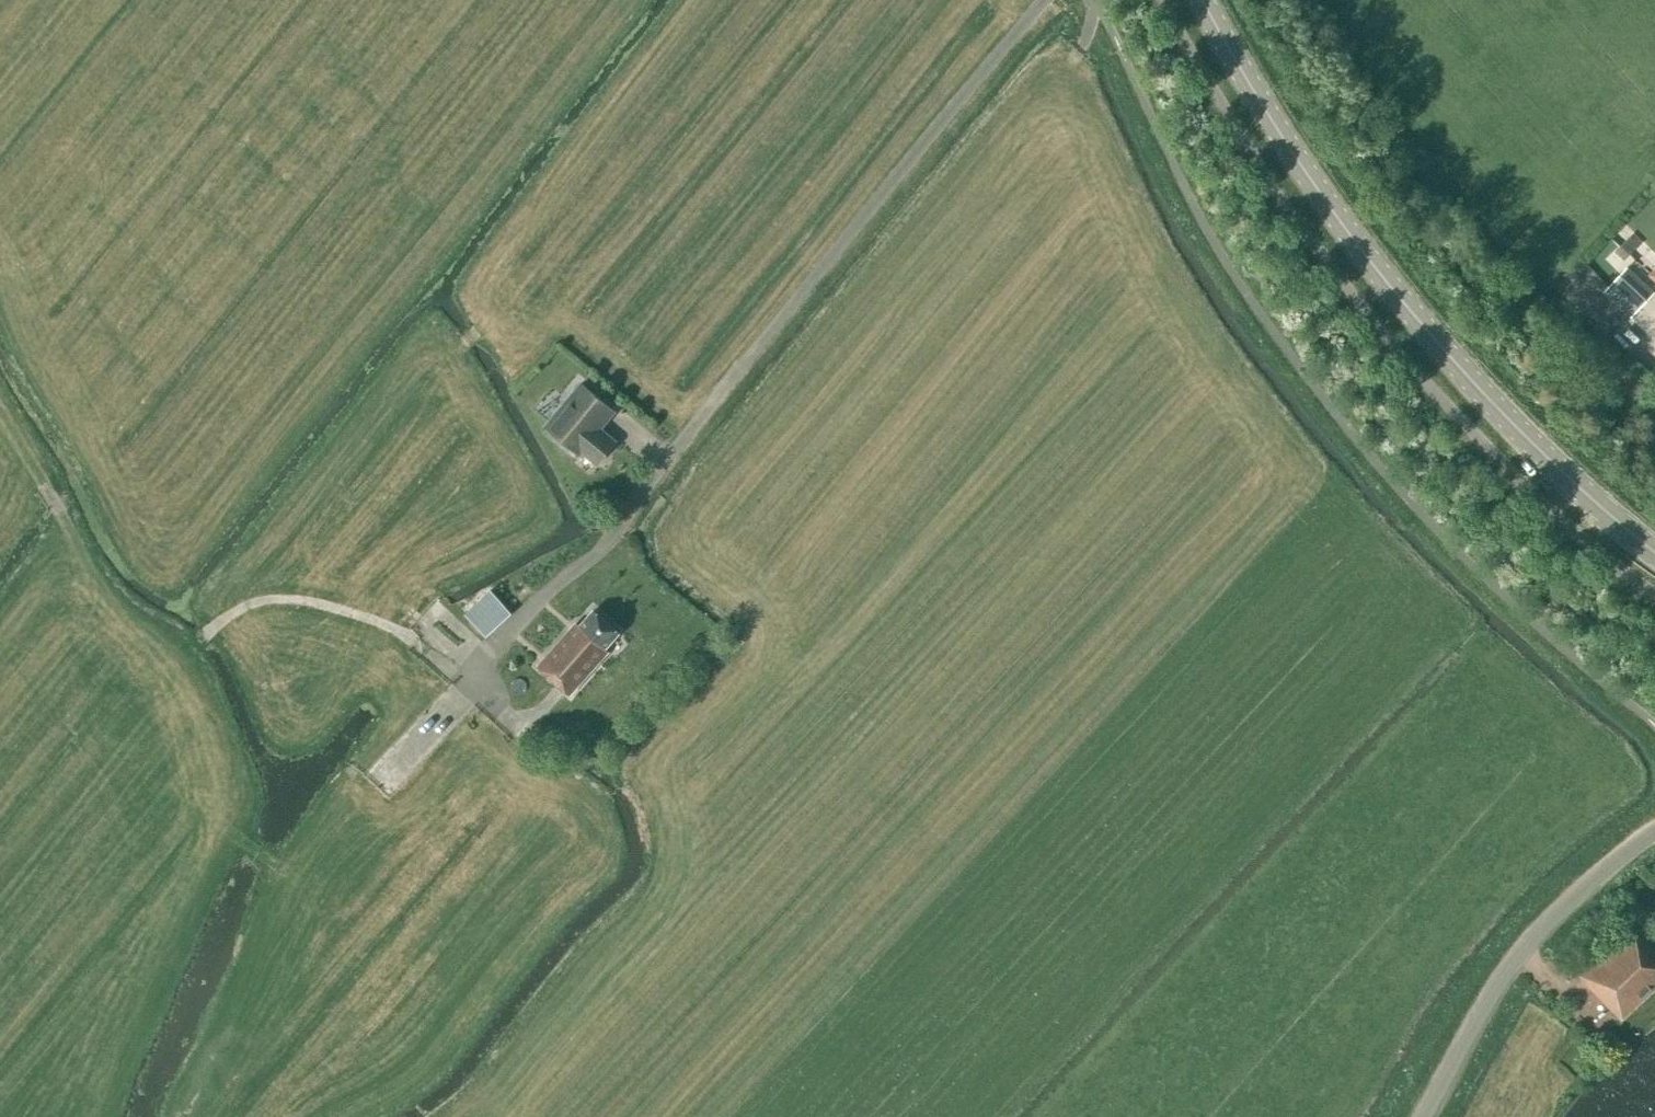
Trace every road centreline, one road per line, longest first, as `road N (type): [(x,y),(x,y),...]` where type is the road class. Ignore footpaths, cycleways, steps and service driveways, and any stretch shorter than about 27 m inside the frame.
road 1 (secondary): [(1654,553),(1516,427),(1375,270),(1266,114),(1202,0)]
road 2 (unclassified): [(1427,1116),(1527,949),(1654,835)]

